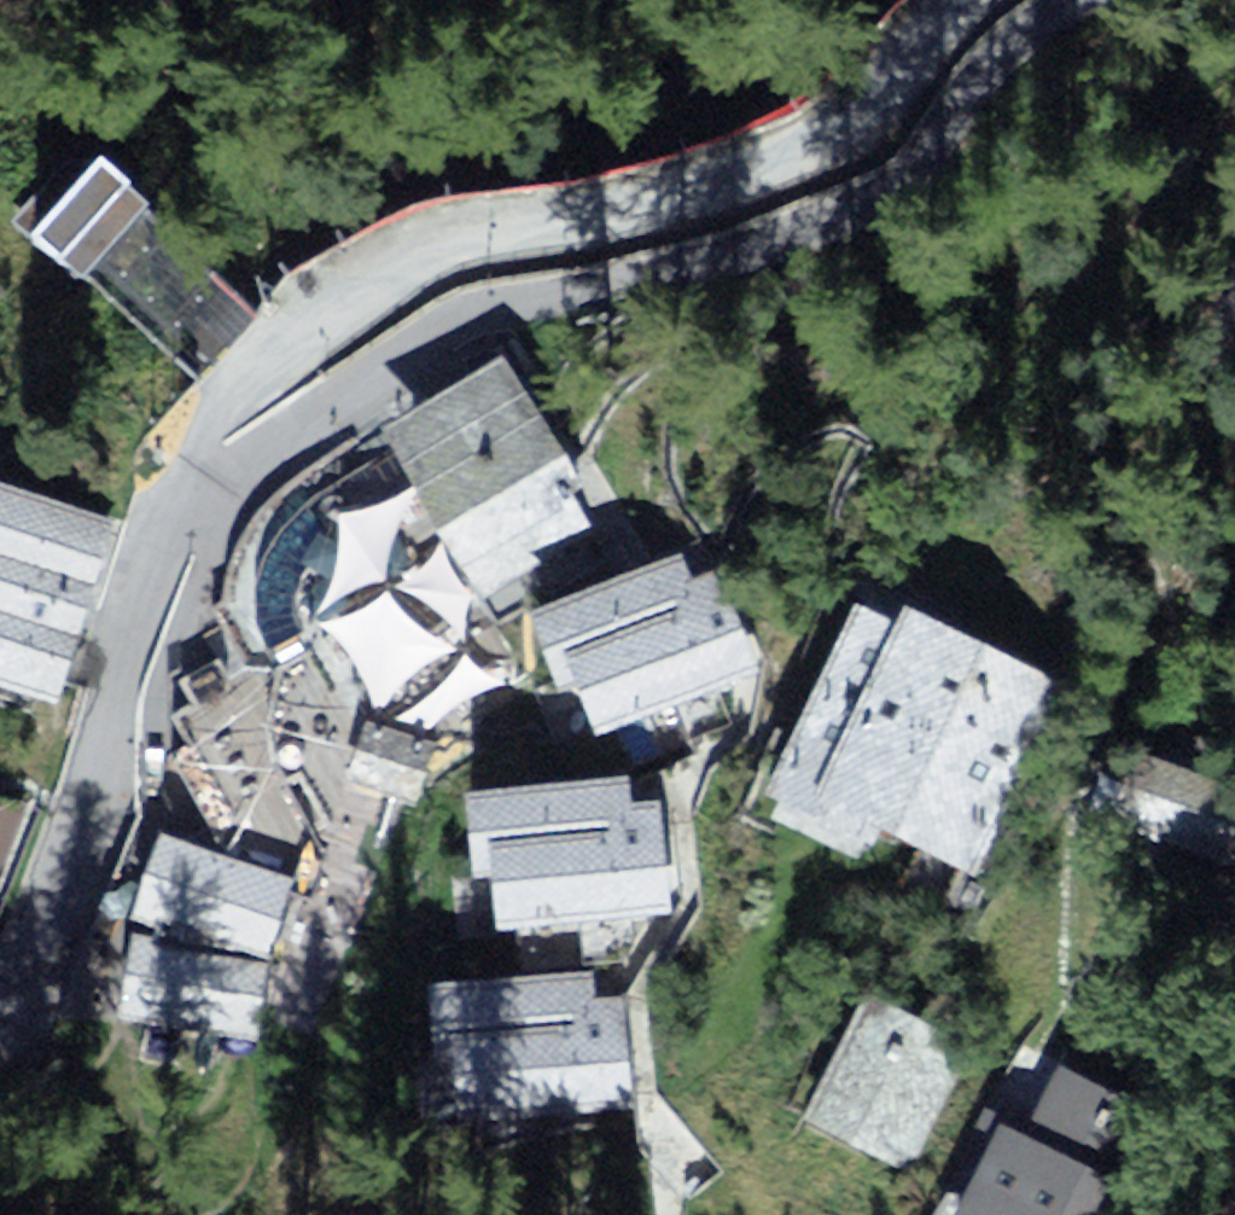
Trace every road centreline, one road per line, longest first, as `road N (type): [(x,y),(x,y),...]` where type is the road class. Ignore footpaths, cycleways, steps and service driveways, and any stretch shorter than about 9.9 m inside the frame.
road 1 (track): [(253,388),(352,339),(509,295),(675,264),(816,218),(900,173),(989,63),(1052,0)]
road 2 (track): [(964,0),(796,159),(648,201),(457,233),(328,310),(253,388)]

